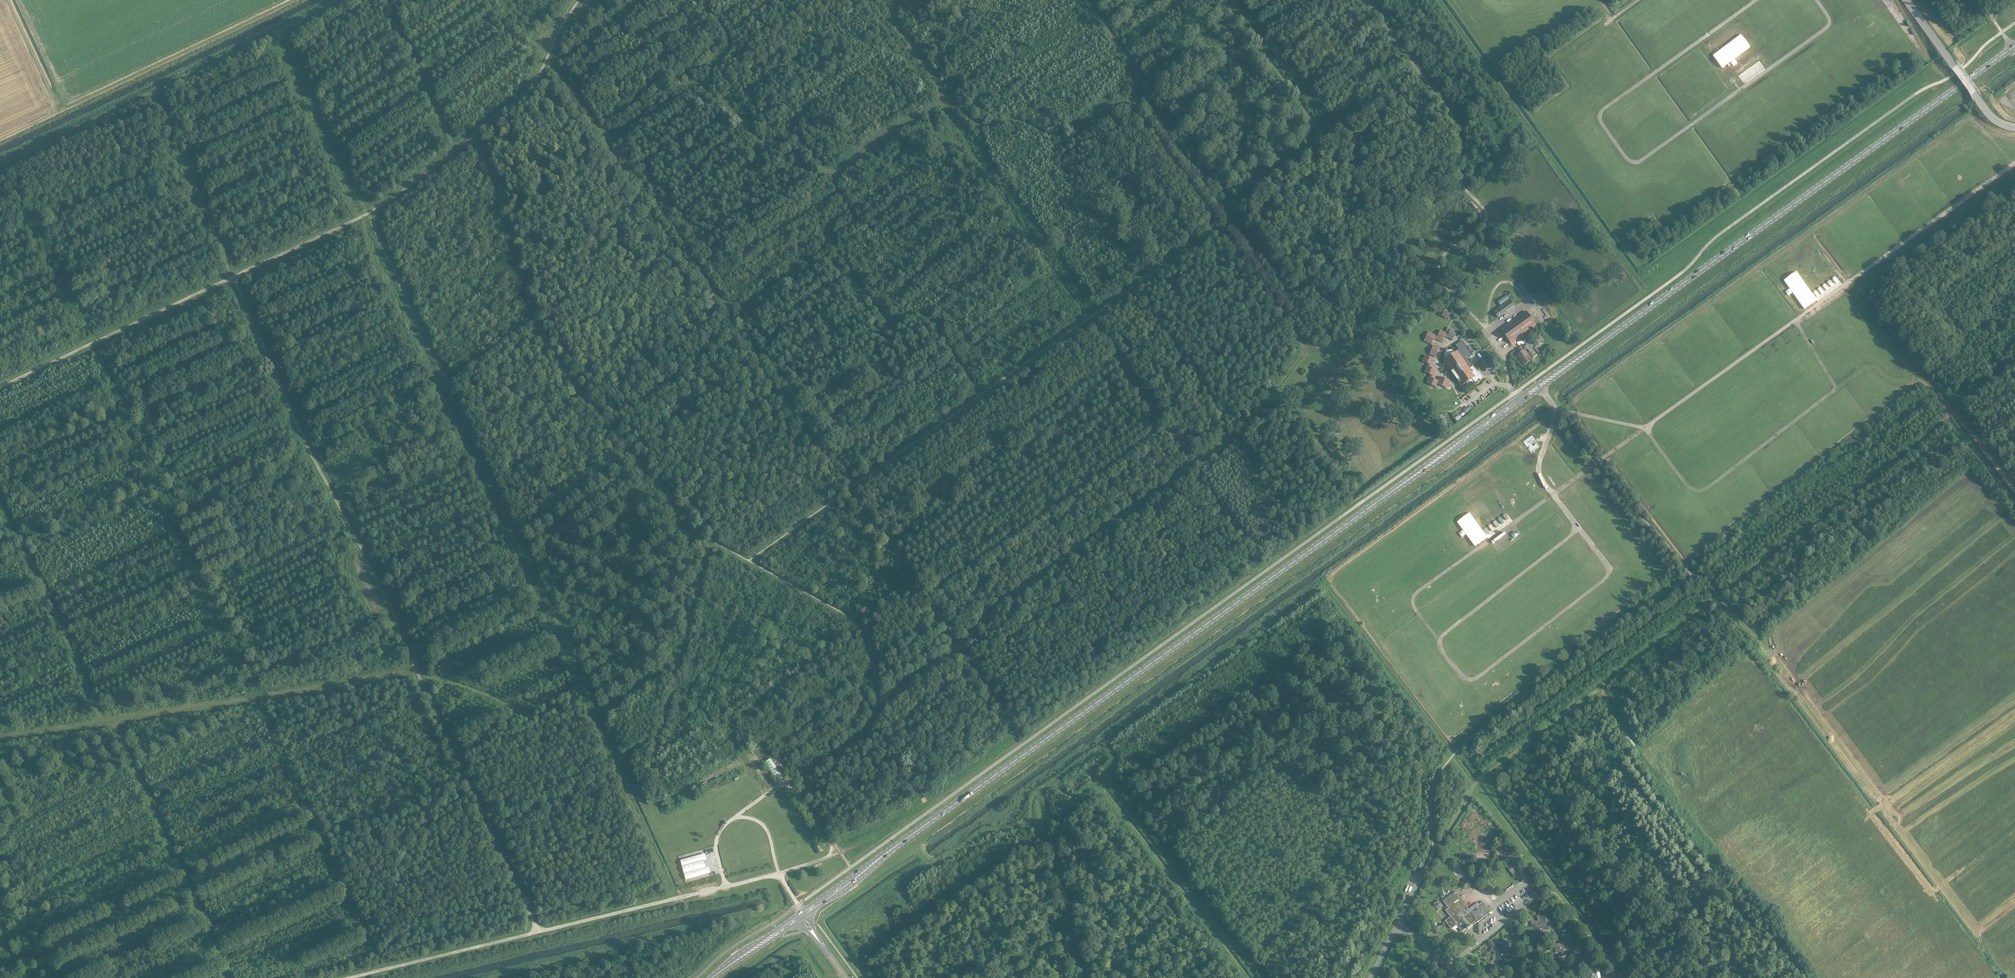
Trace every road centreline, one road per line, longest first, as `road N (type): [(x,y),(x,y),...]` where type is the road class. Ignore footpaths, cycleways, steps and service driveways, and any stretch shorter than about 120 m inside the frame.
road 1 (primary): [(803,915),(2014,47)]
road 2 (track): [(708,538),(661,731),(619,758),(417,671),(0,738)]
road 3 (track): [(674,899),(358,219)]
road 4 (track): [(234,276),(538,932)]
road 5 (track): [(1308,346),(1248,425),(998,605),(954,653),(878,707),(862,730),(788,783),(771,756)]
road 6 (track): [(579,0),(528,92),(391,199),(0,387)]
road 7 (track): [(1433,855),(1478,780),(1715,598),(1760,640),(1882,802)]
road 8 (track): [(1225,0),(1316,128),(1311,153),(1239,203),(1224,231),(1300,341),(1317,348),(1366,341),(1447,287)]
road 9 (track): [(348,977),(778,873),(852,848)]
road 10 (track): [(1522,400),(1506,360),(1439,271),(1487,226),(1479,201),(1456,178),(1458,135),(1364,0)]
road 11 (track): [(0,164),(345,0)]
road 12 (track): [(778,873),(778,902),(765,914),(486,977)]
road 13 (track): [(225,977),(113,720)]
road 14 (track): [(1221,230),(1139,109),(1134,68),(1088,0)]
road 15 (track): [(103,722),(0,502)]
road 16 (track): [(830,856),(831,844),(788,783),(717,833),(725,887)]
road 17 (track): [(1599,688),(1712,836)]

